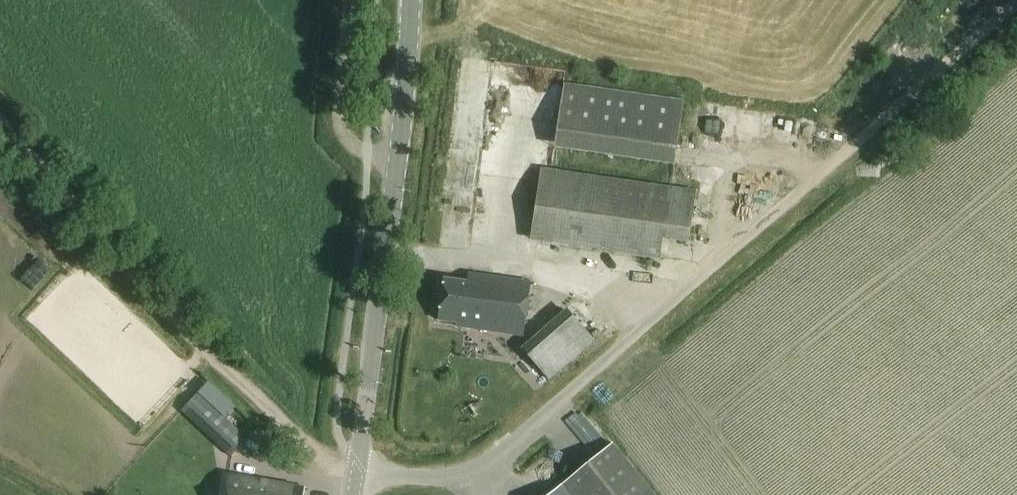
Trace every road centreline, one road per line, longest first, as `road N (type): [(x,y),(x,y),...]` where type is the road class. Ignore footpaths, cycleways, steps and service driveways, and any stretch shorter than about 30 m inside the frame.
road 1 (unclassified): [(354,476),(451,477),(484,459),(1016,1)]
road 2 (track): [(354,476),(311,451),(0,125)]
road 3 (tertiary): [(354,476),(398,167),(412,0)]
road 4 (track): [(398,167),(342,137),(349,0)]

